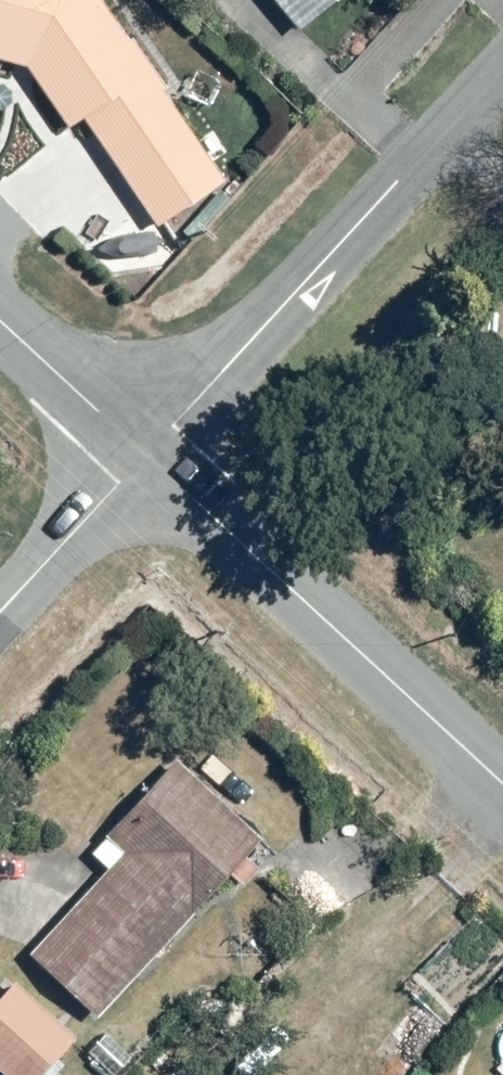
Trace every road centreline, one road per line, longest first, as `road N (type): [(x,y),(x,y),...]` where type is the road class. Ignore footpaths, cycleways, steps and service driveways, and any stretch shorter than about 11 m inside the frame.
road 1 (residential): [(145,457),(502,70)]
road 2 (unclassified): [(502,786),(145,457)]
road 3 (residential): [(0,610),(145,457)]
road 4 (unclassified): [(145,457),(0,324)]

